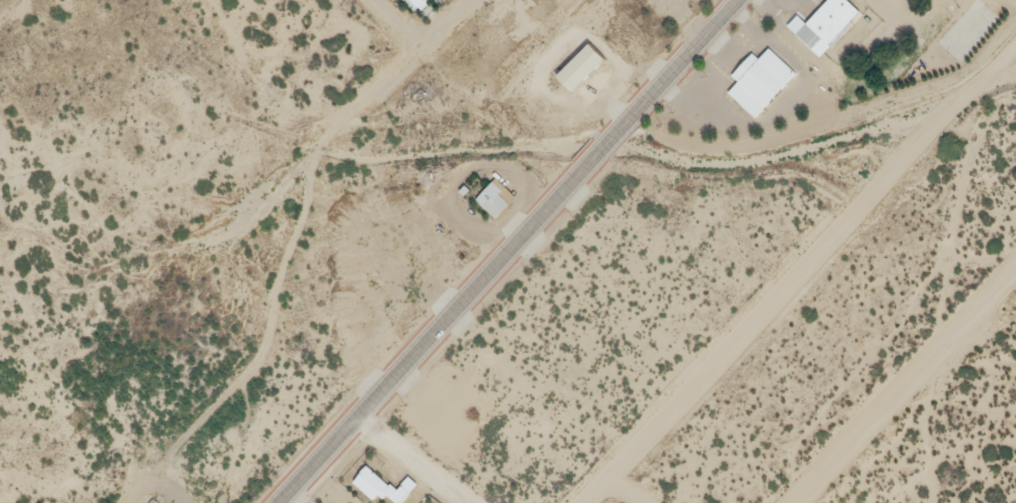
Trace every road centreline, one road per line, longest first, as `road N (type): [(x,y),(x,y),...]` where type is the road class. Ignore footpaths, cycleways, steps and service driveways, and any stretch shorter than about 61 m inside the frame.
road 1 (secondary): [(284,502),(744,0)]
road 2 (residential): [(588,502),(1015,37)]
road 3 (residential): [(801,502),(1015,269)]
road 4 (residential): [(471,0),(314,158)]
road 5 (residential): [(465,502),(360,420)]

